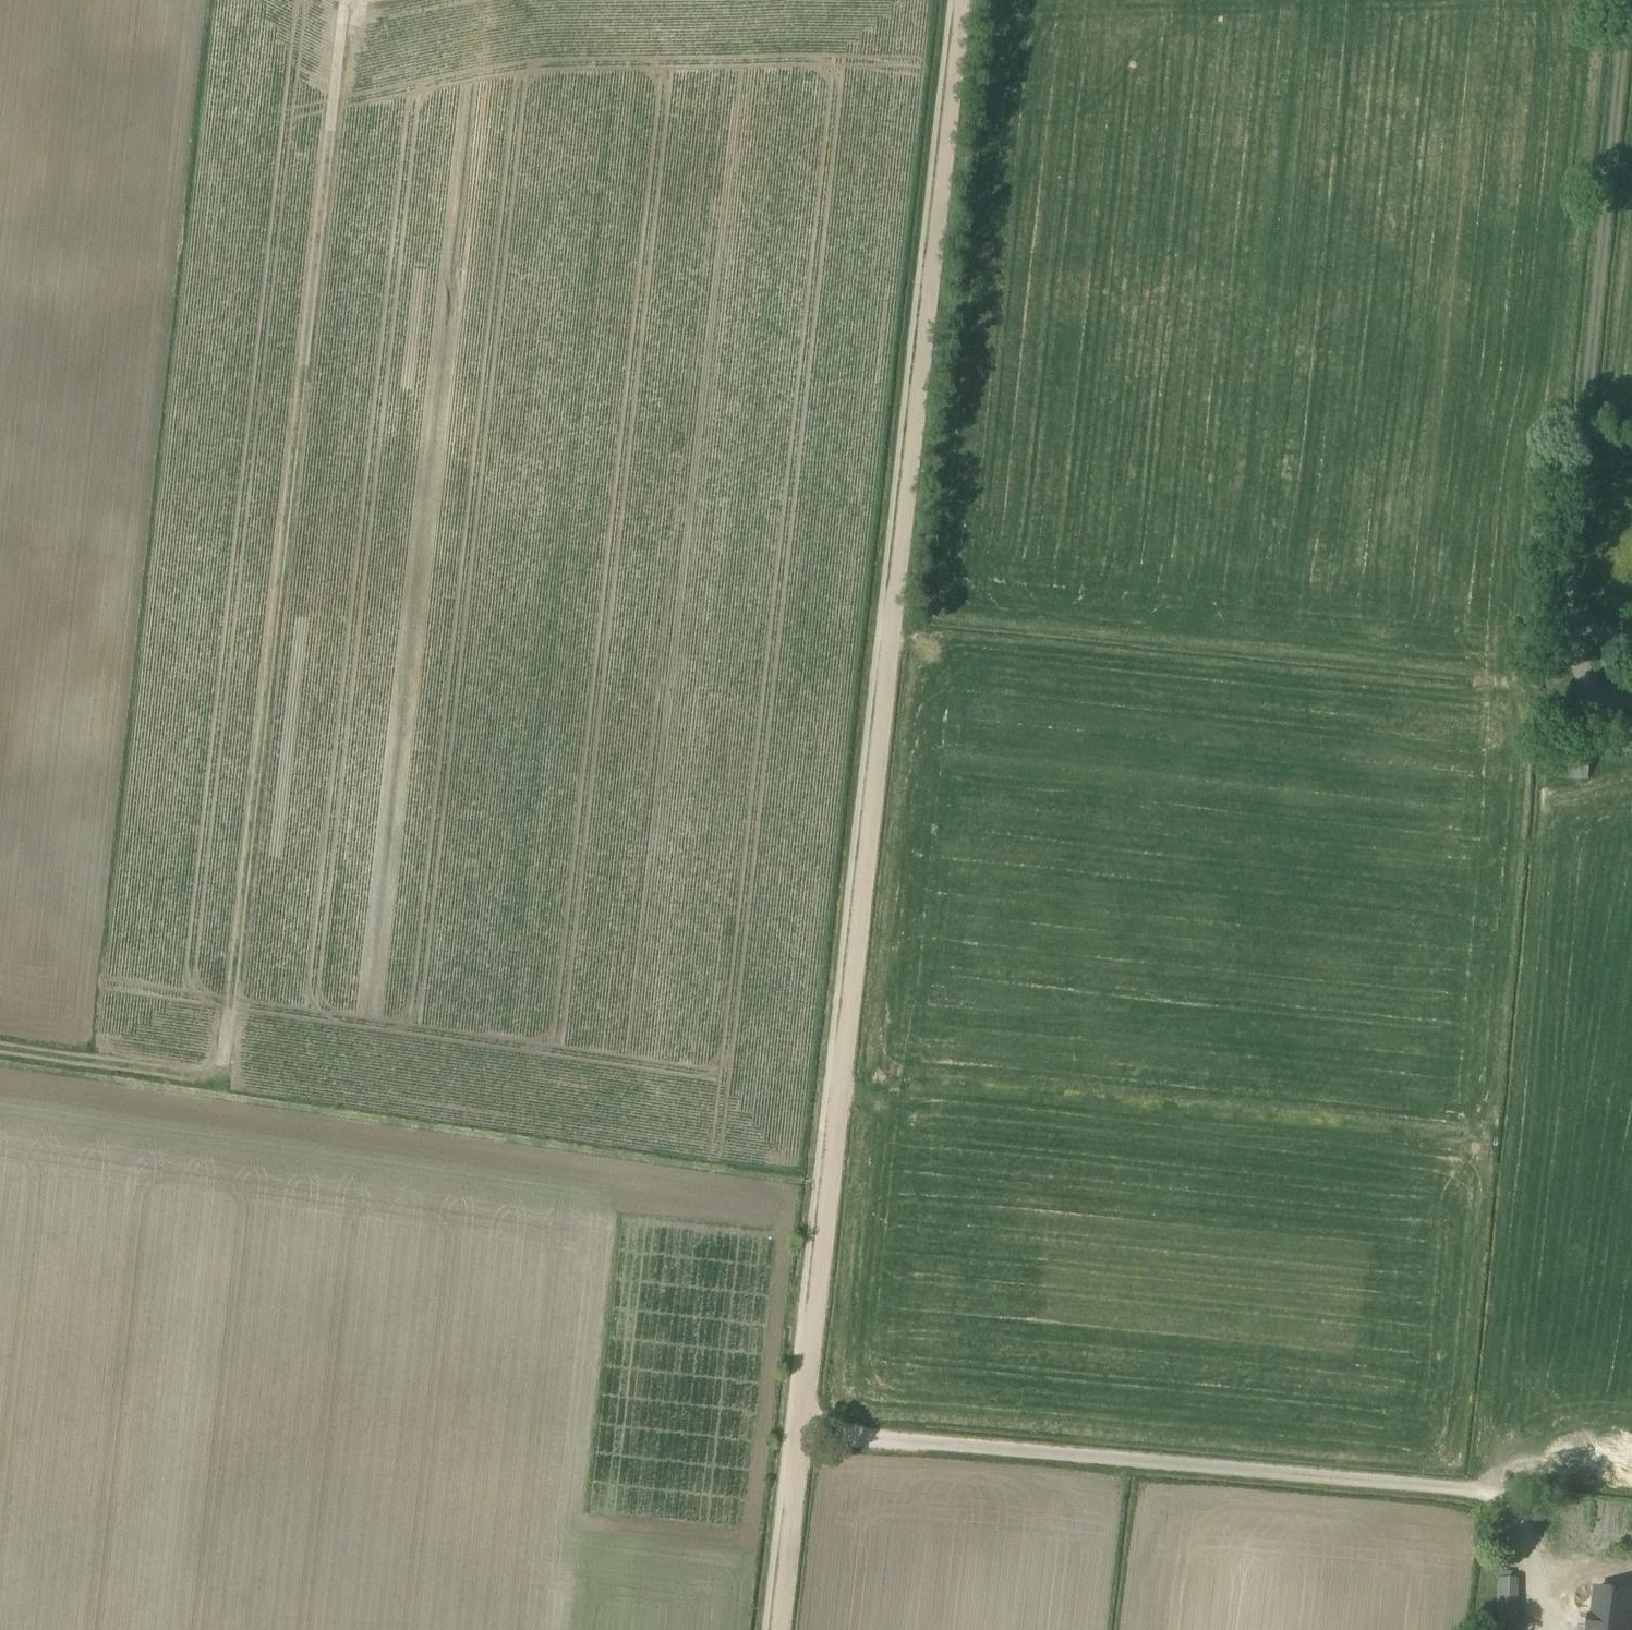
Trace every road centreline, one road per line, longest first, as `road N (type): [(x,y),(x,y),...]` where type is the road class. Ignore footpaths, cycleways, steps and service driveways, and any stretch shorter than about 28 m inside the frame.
road 1 (track): [(835,1120),(960,0)]
road 2 (track): [(342,0),(221,1046)]
road 3 (track): [(786,1434),(1469,1489),(1515,1514),(1528,1544),(1537,1629)]
road 4 (track): [(777,1629),(835,1120)]

